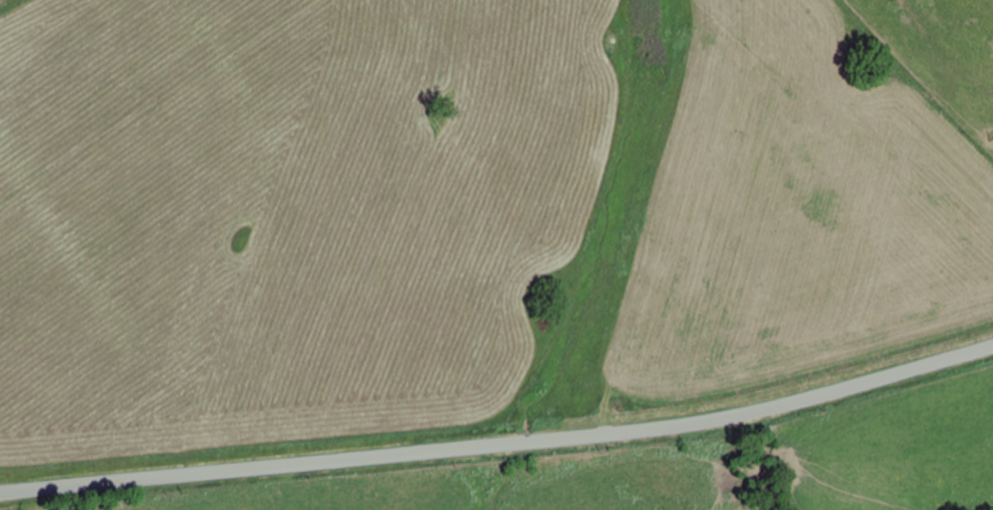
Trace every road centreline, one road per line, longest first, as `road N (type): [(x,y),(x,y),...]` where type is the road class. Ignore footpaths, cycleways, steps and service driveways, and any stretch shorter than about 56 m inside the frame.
road 1 (secondary): [(0,491),(675,426),(992,345)]

